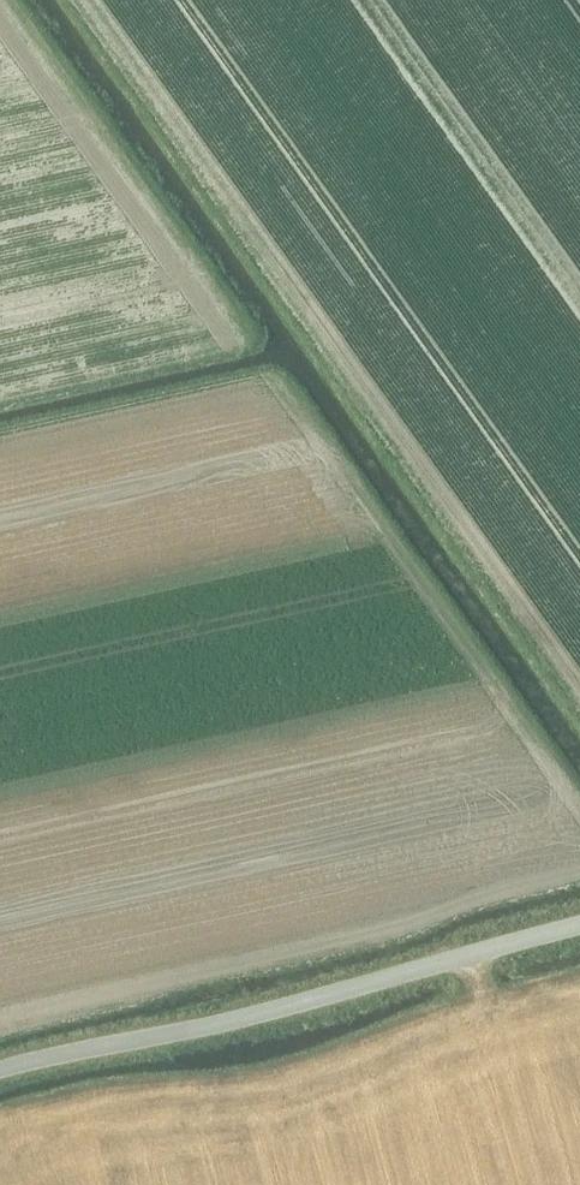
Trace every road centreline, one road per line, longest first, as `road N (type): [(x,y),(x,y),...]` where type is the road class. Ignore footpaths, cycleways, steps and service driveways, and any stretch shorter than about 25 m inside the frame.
road 1 (unclassified): [(0,1072),(579,927)]

